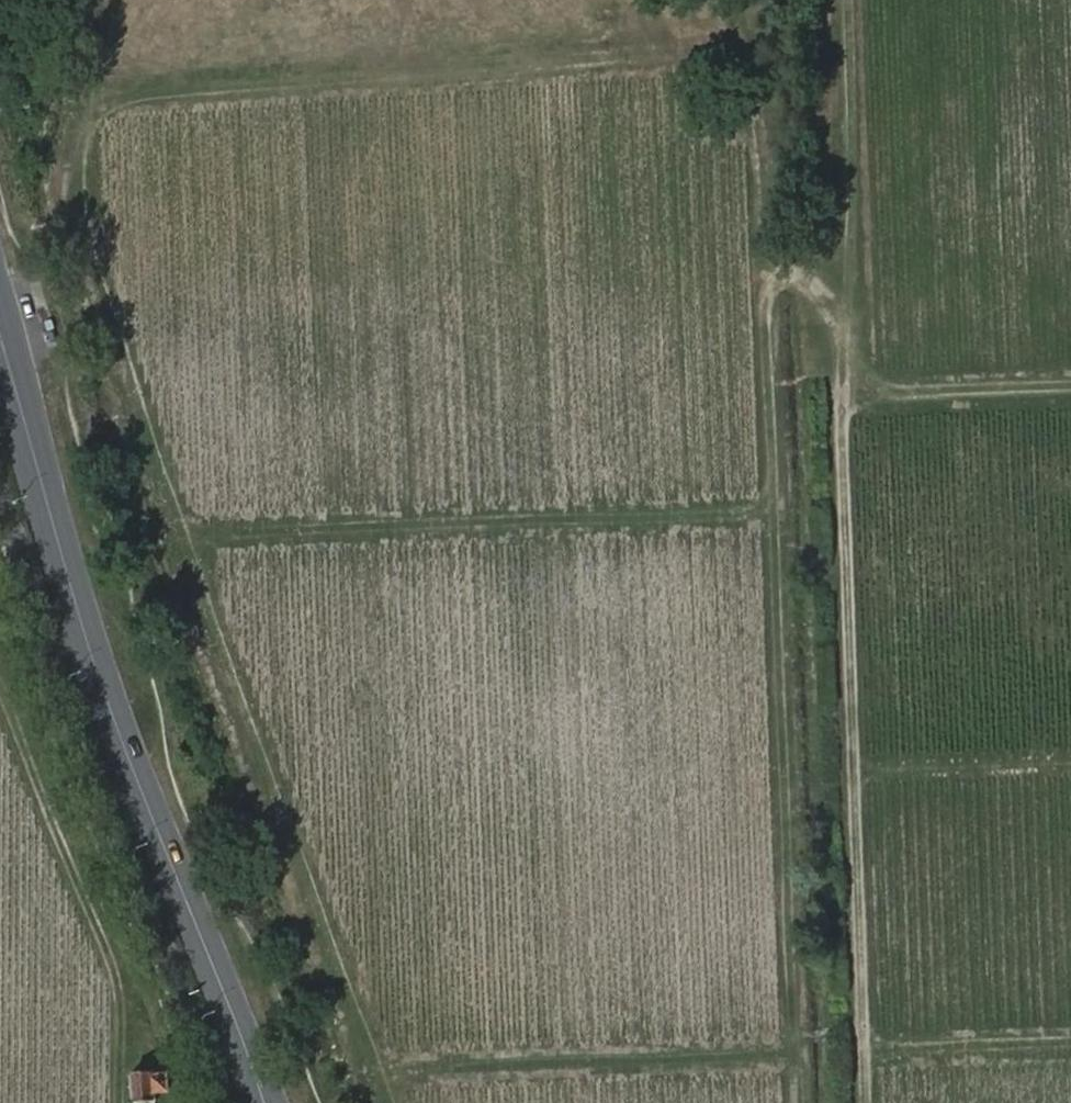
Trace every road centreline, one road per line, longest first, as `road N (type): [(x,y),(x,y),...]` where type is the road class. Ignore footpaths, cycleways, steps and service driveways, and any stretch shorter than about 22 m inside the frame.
road 1 (track): [(380,1102),(80,245),(75,100),(110,82),(723,36),(763,101)]
road 2 (track): [(848,0),(852,322),(842,394),(867,1049)]
road 3 (track): [(852,322),(798,270),(764,281),(797,1102)]
road 4 (secondary): [(267,1102),(91,643),(0,330)]
road 5 (track): [(179,531),(773,512)]
road 6 (track): [(0,679),(111,952),(123,1019),(123,1102)]
road 7 (track): [(368,1067),(795,1054)]
road 8 (track): [(1070,386),(842,394)]
road 9 (track): [(867,1049),(1070,1042)]
road 10 (track): [(763,101),(764,281)]

